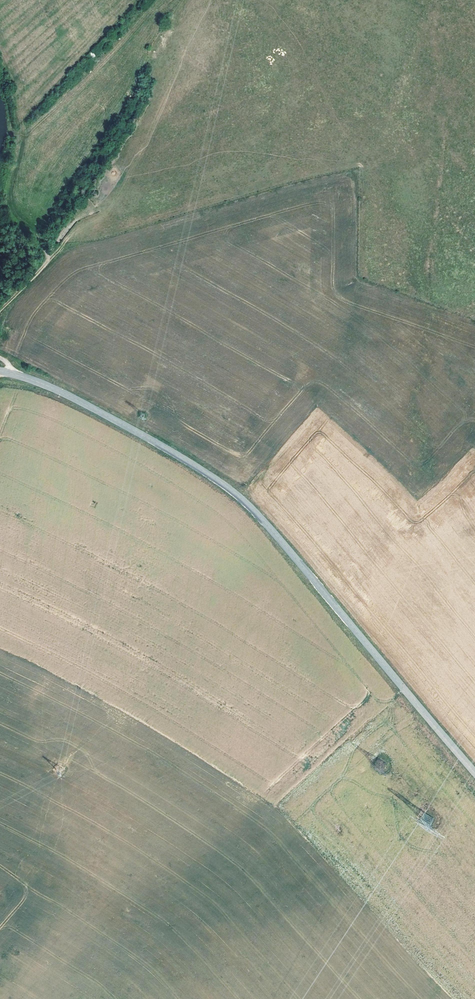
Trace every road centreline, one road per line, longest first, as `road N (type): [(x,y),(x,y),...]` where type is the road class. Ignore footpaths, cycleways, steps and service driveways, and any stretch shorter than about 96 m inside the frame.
road 1 (tertiary): [(474,773),(243,501),(80,402),(0,370)]

